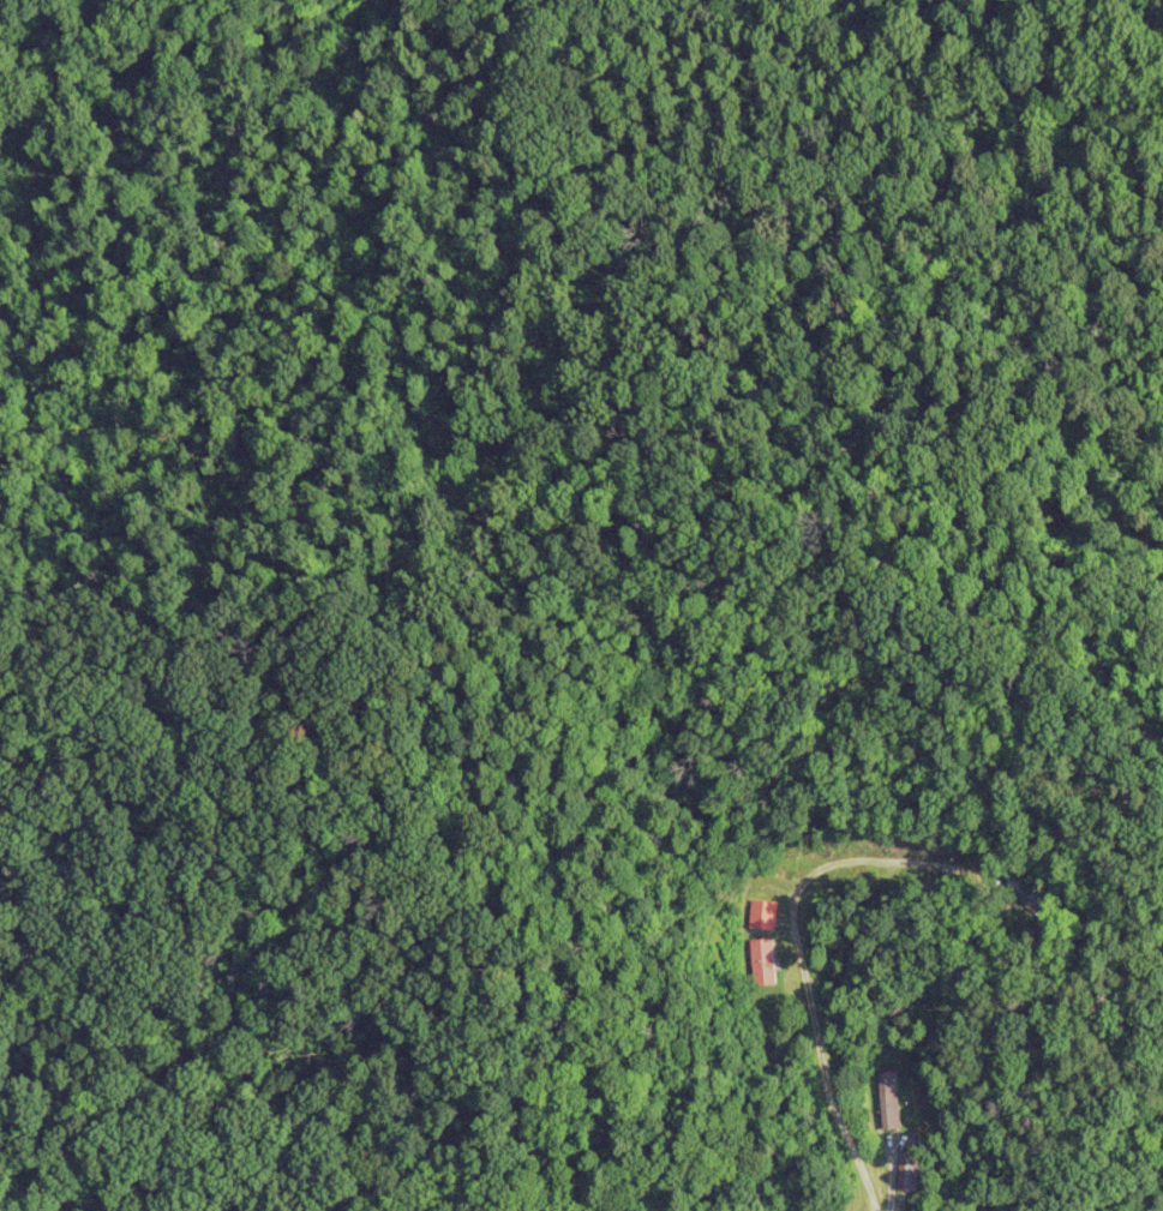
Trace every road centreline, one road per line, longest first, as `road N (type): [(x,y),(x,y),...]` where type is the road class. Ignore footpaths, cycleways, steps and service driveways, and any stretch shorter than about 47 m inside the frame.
road 1 (residential): [(870,1210),(828,1114),(791,931),(793,889),(825,863)]

